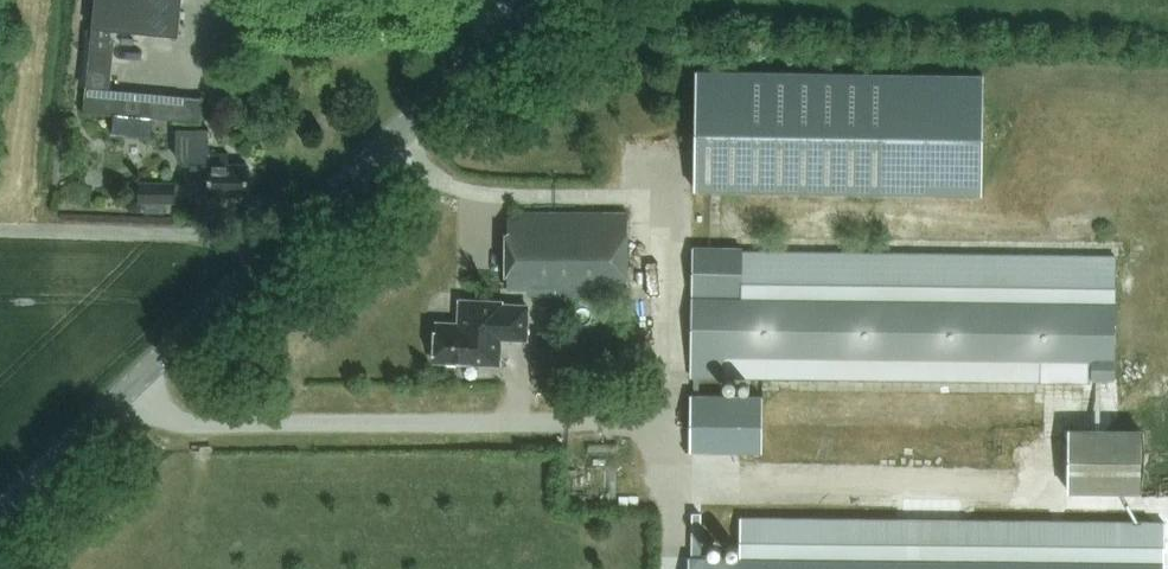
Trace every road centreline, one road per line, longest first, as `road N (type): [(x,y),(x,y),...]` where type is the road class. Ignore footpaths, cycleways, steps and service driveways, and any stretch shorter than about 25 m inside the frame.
road 1 (tertiary): [(0,495),(531,0)]

